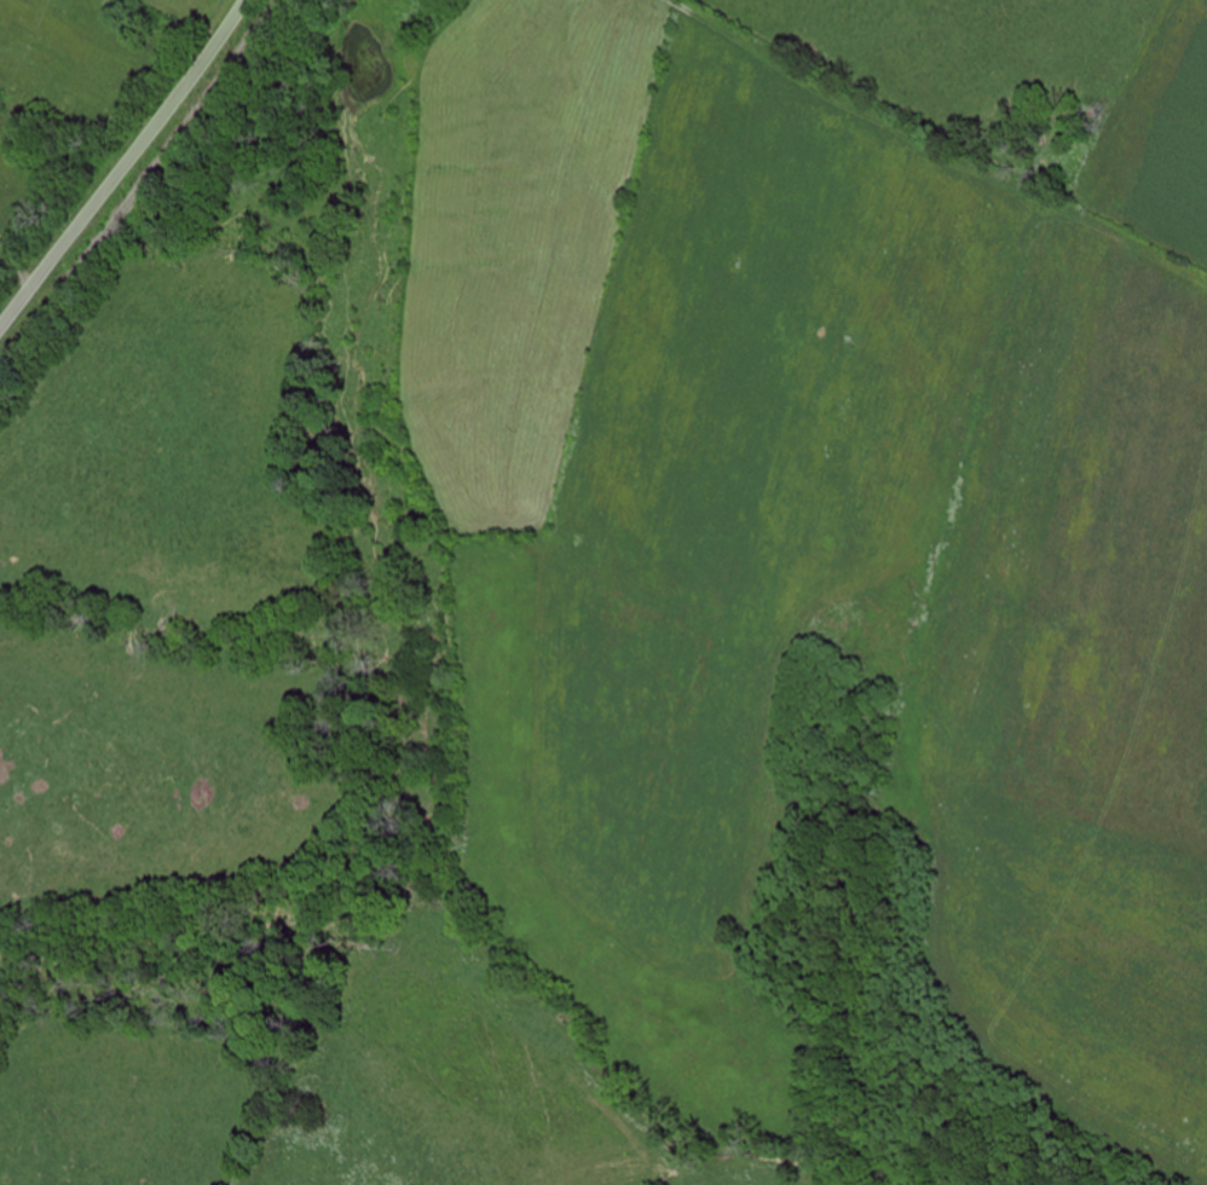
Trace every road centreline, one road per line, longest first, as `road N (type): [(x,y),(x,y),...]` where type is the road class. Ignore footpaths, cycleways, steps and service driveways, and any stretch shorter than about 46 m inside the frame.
road 1 (secondary): [(0,329),(245,0)]

